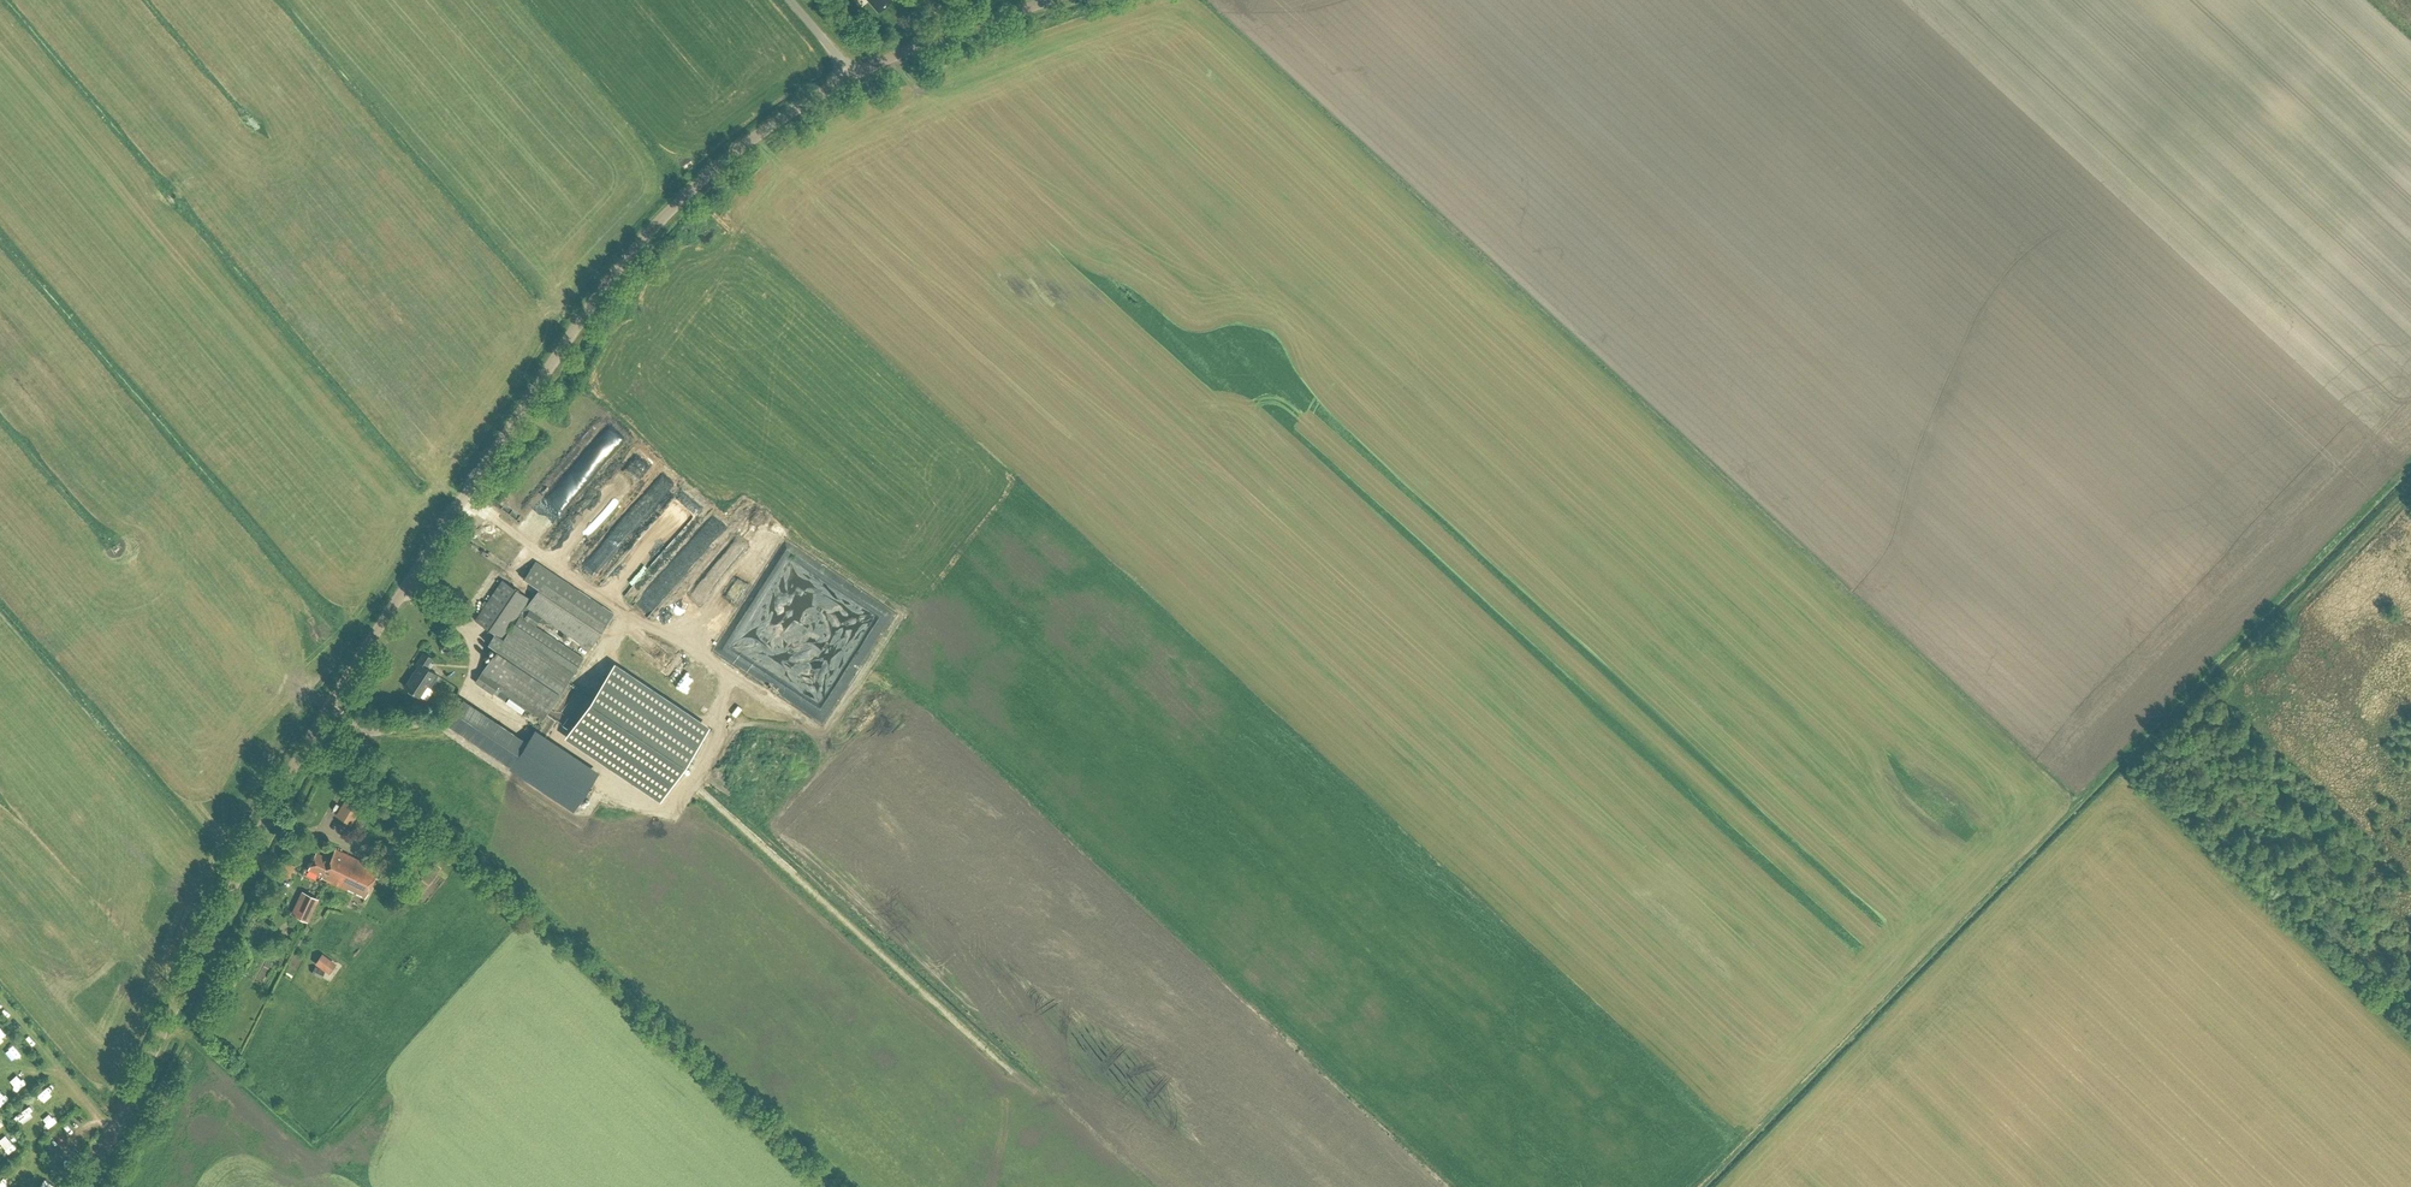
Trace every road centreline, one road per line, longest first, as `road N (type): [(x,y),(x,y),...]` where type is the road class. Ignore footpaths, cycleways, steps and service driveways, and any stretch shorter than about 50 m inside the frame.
road 1 (unclassified): [(77,1186),(334,698),(572,332),(634,247),(714,169),(853,76)]
road 2 (unclassified): [(853,76),(1048,0)]

